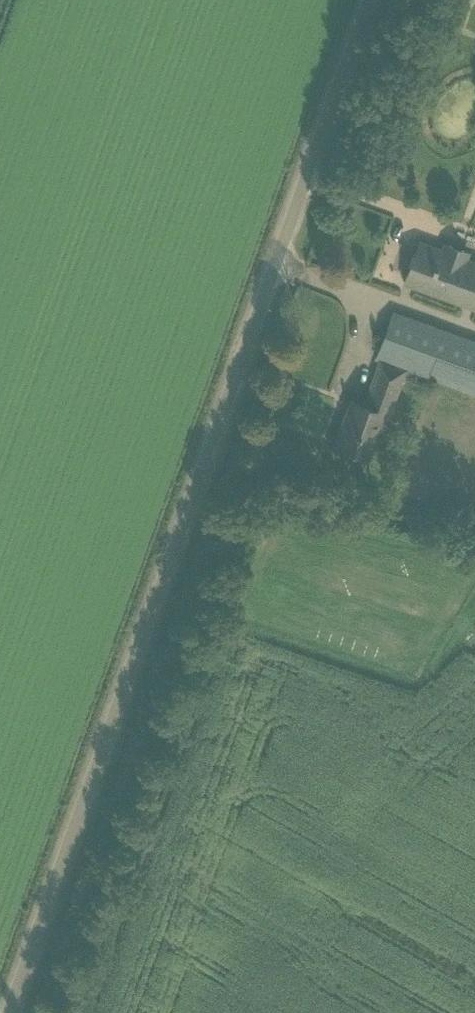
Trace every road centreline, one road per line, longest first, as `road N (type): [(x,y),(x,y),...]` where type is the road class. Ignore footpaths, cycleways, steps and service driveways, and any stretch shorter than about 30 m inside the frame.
road 1 (unclassified): [(0,1012),(364,0)]

